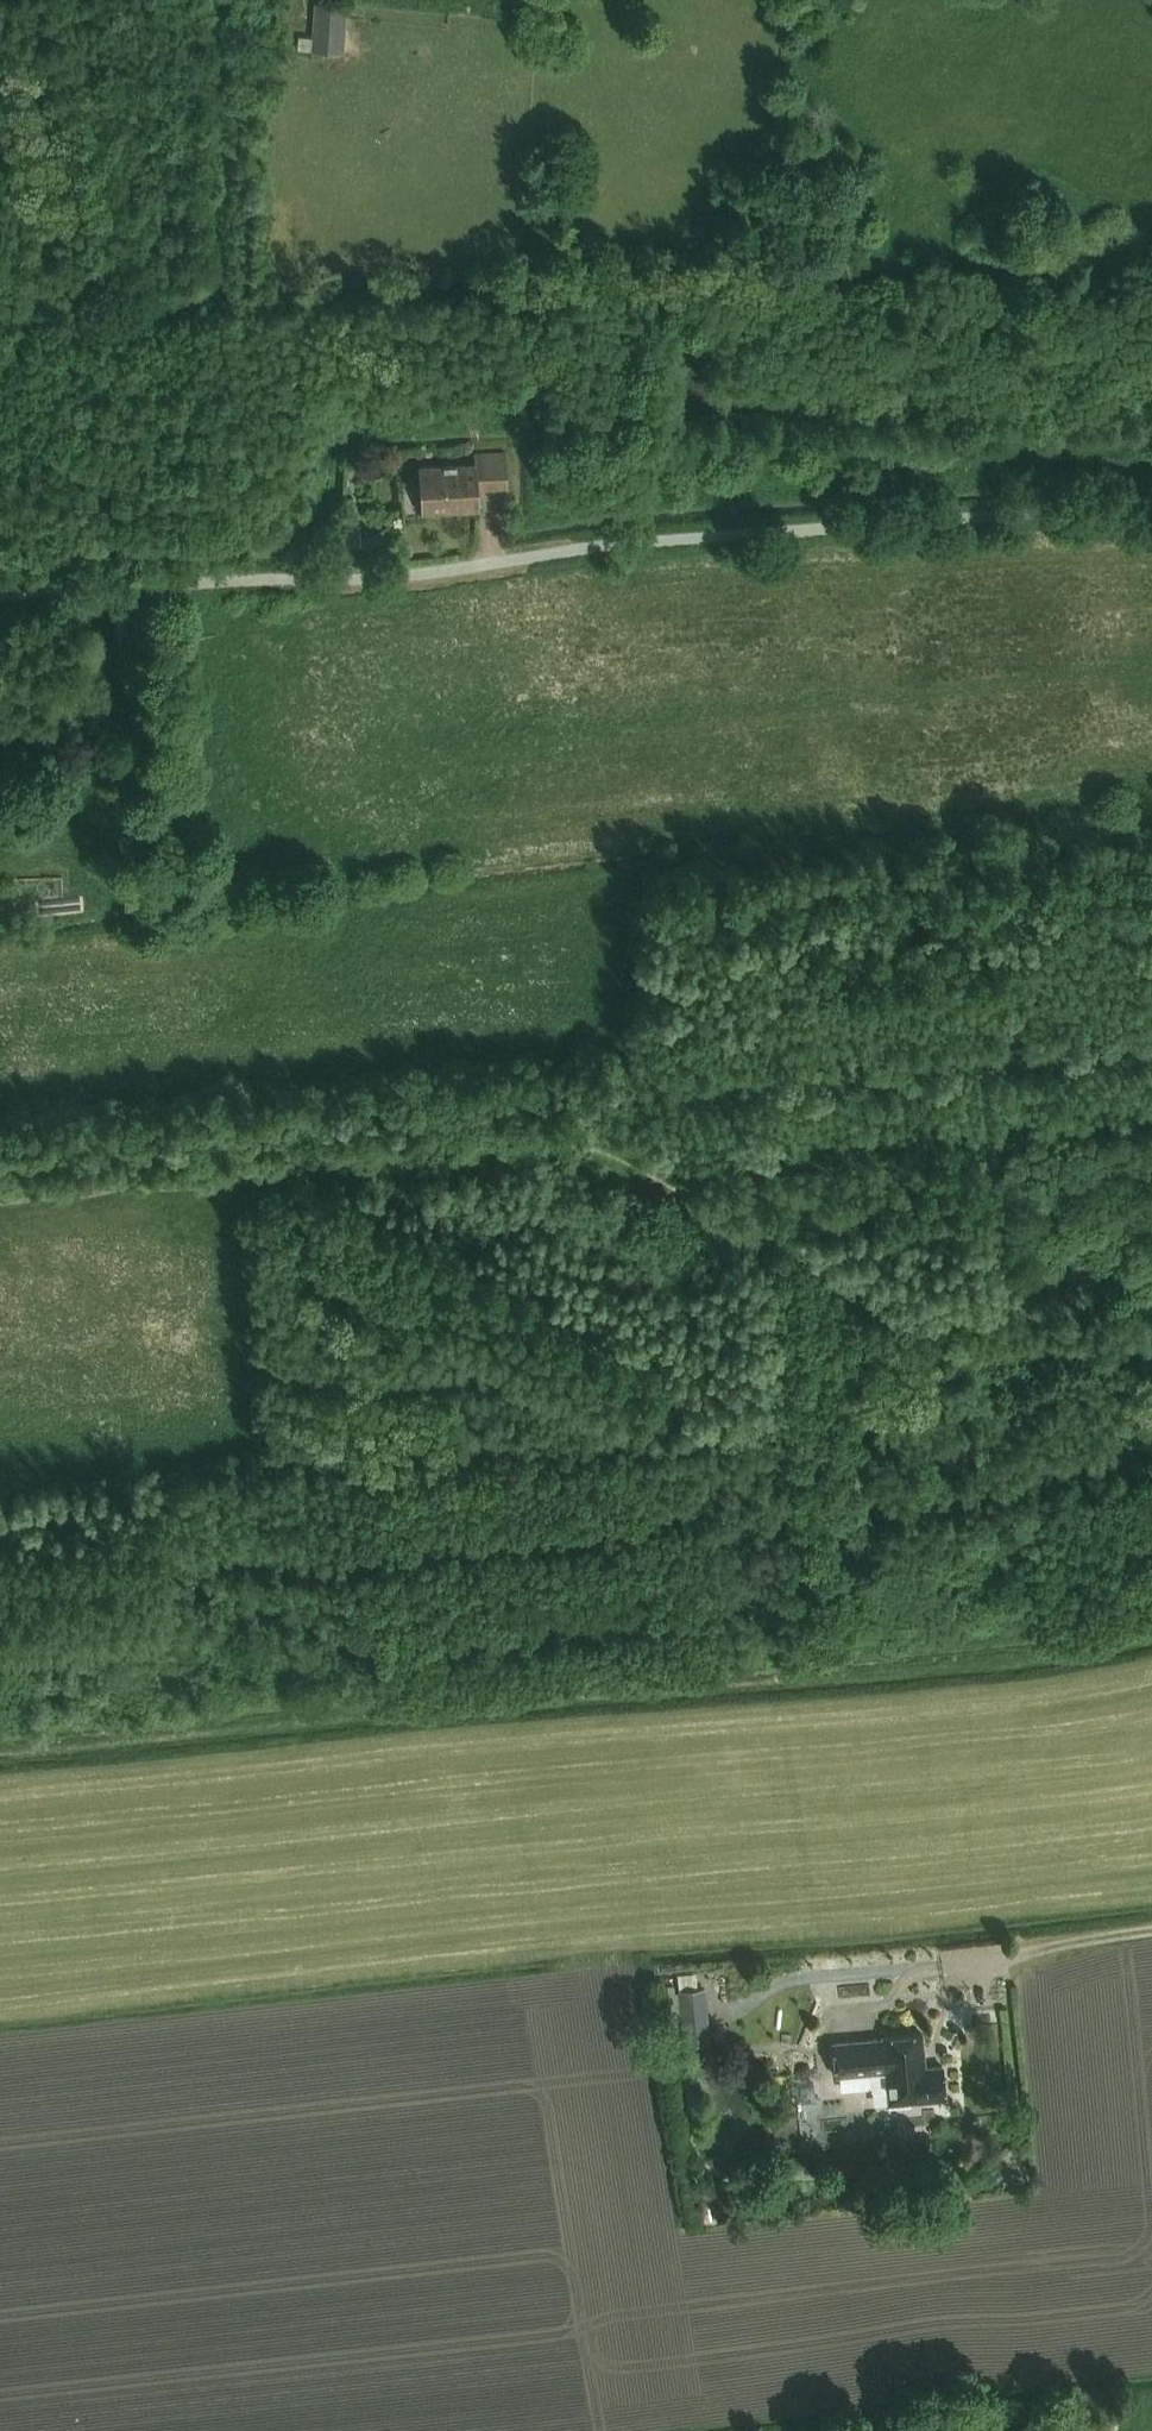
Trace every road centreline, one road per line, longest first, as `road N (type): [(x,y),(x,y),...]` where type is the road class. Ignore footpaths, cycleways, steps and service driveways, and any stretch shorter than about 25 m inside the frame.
road 1 (track): [(1151,1933),(978,1968),(794,1982),(717,2025)]
road 2 (track): [(153,588),(132,618),(114,722),(94,753),(67,770),(0,778)]

